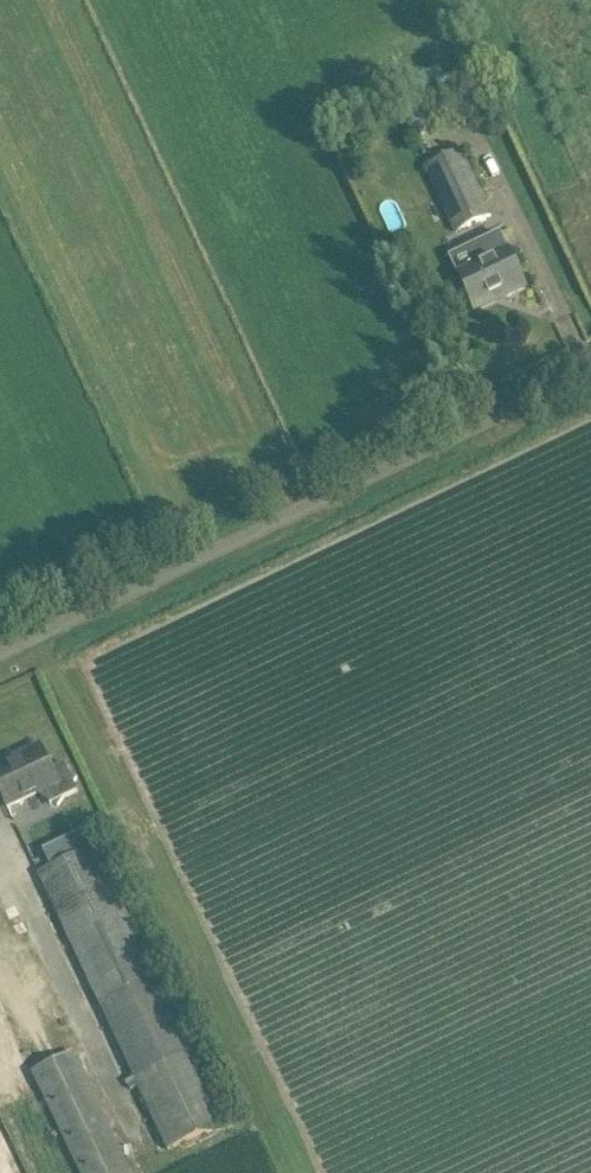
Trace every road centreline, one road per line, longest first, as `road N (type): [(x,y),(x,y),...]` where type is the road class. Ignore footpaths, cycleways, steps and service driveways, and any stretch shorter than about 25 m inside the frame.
road 1 (unclassified): [(0,660),(590,381)]

